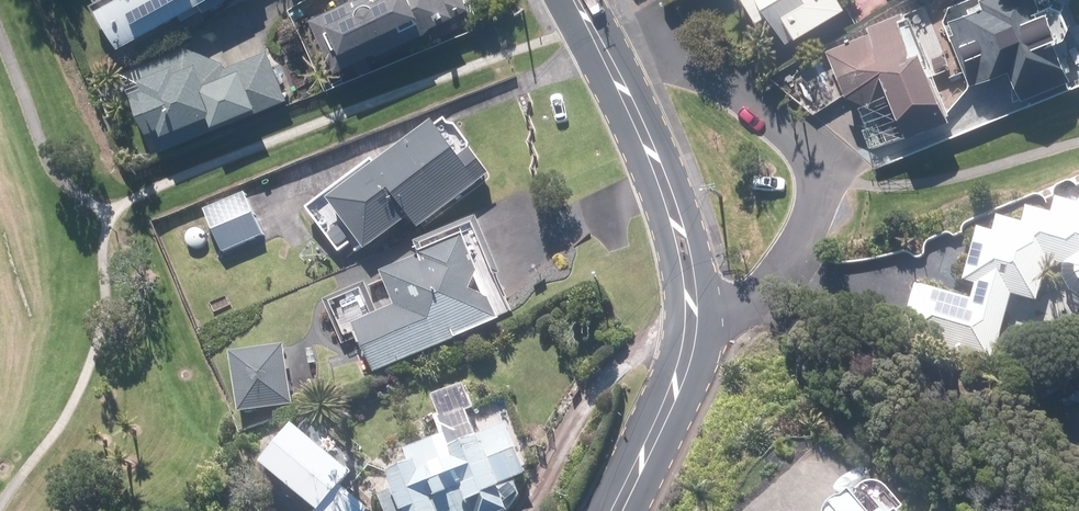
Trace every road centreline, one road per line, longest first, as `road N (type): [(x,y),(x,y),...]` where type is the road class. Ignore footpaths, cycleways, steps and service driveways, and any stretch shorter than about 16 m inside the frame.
road 1 (residential): [(621,510),(694,342),(695,288),(644,135),(576,0)]

